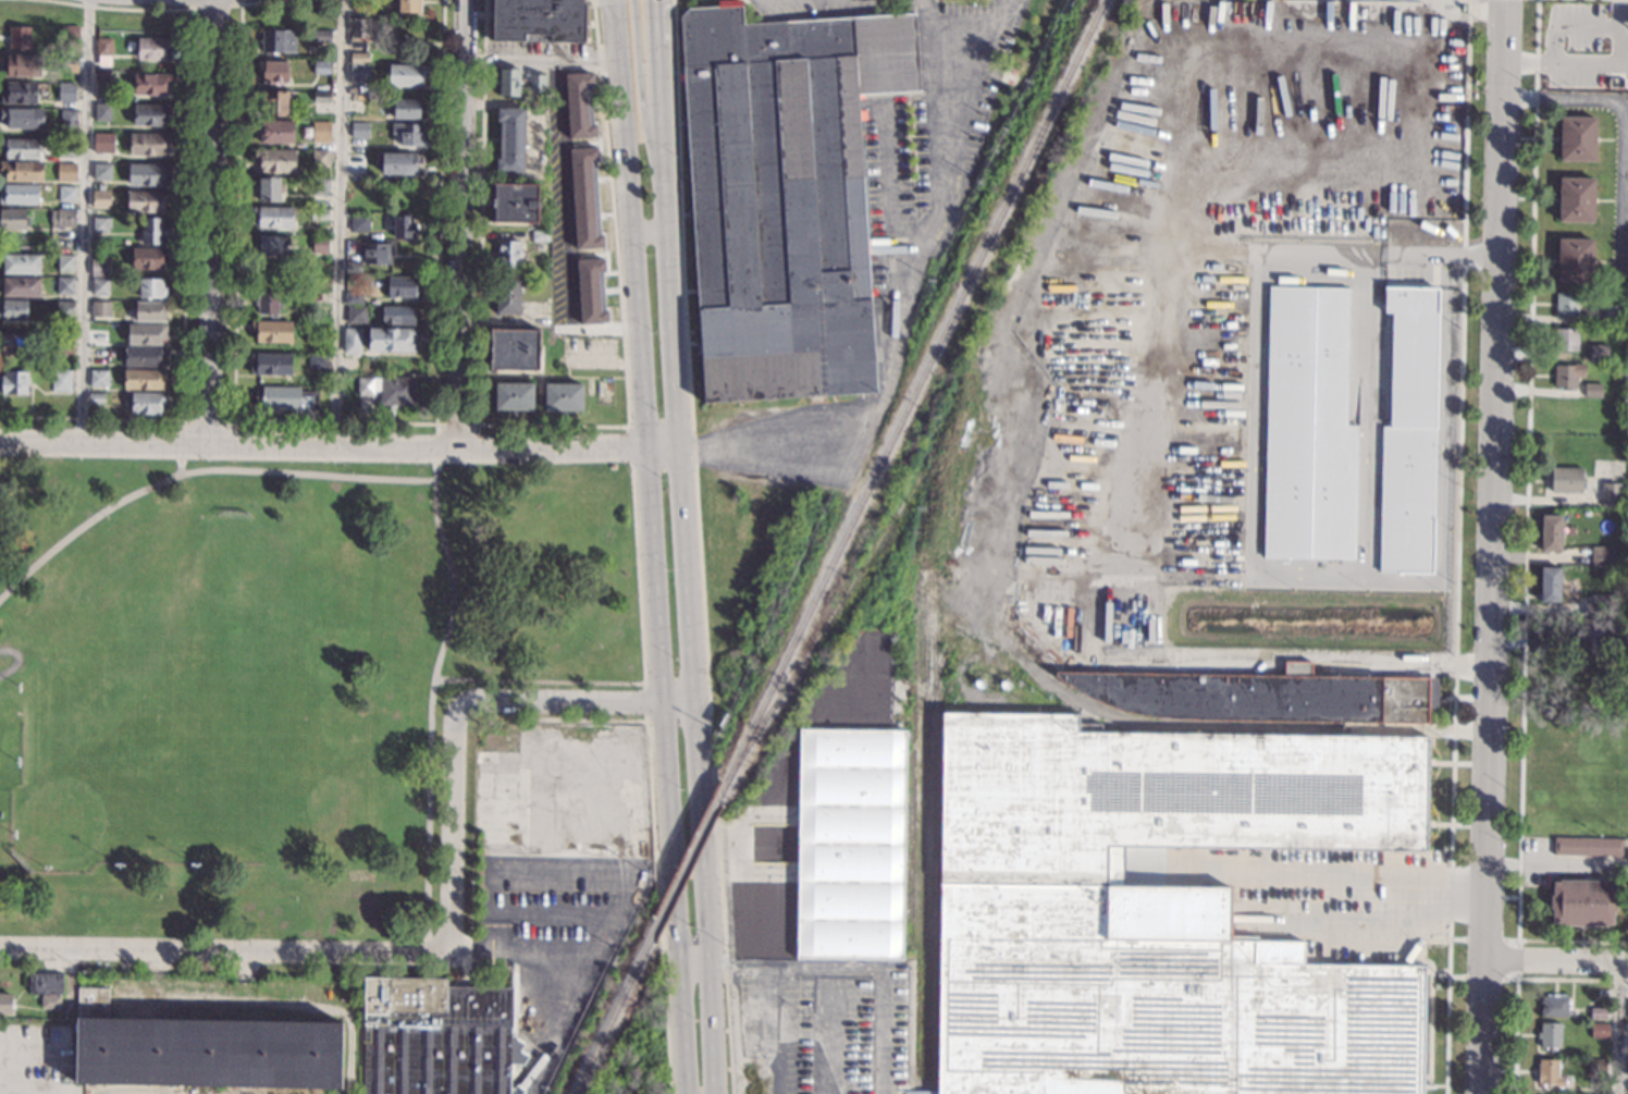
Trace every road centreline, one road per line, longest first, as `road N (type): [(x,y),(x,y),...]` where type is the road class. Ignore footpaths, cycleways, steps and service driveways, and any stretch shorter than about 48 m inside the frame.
road 1 (secondary): [(615,0),(689,1093)]
road 2 (residential): [(1483,1093),(1504,0)]
road 3 (secondary): [(718,1093),(658,45)]
road 4 (residential): [(676,448),(0,441)]
road 5 (residential): [(459,450),(462,0)]
road 6 (residential): [(449,949),(0,950)]
road 7 (residential): [(207,443),(217,0)]
road 8 (residential): [(449,949),(457,708)]
road 9 (residential): [(693,703),(457,708)]
road 10 (secondary): [(668,182),(642,105),(633,0)]
road 11 (residential): [(1627,967),(1487,963)]

